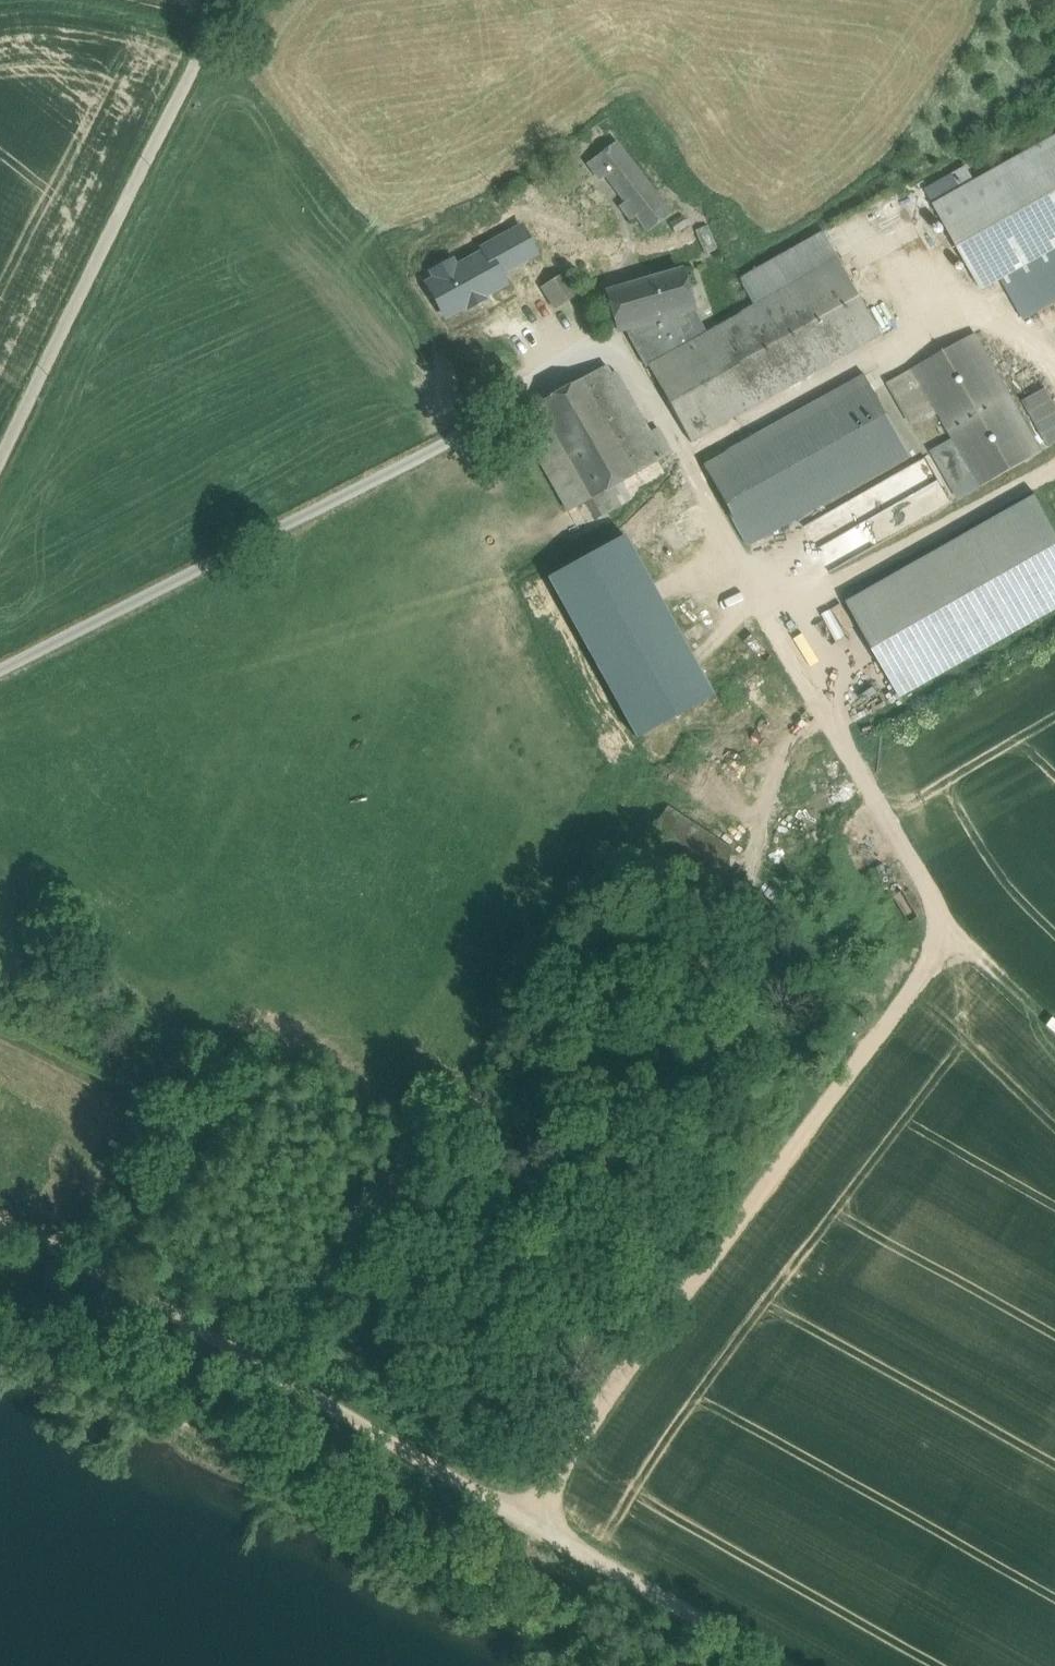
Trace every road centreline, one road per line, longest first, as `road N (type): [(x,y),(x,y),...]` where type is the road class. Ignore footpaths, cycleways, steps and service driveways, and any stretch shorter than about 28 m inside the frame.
road 1 (unclassified): [(0,1228),(774,1665)]
road 2 (unclassified): [(0,472),(220,19),(221,0)]

